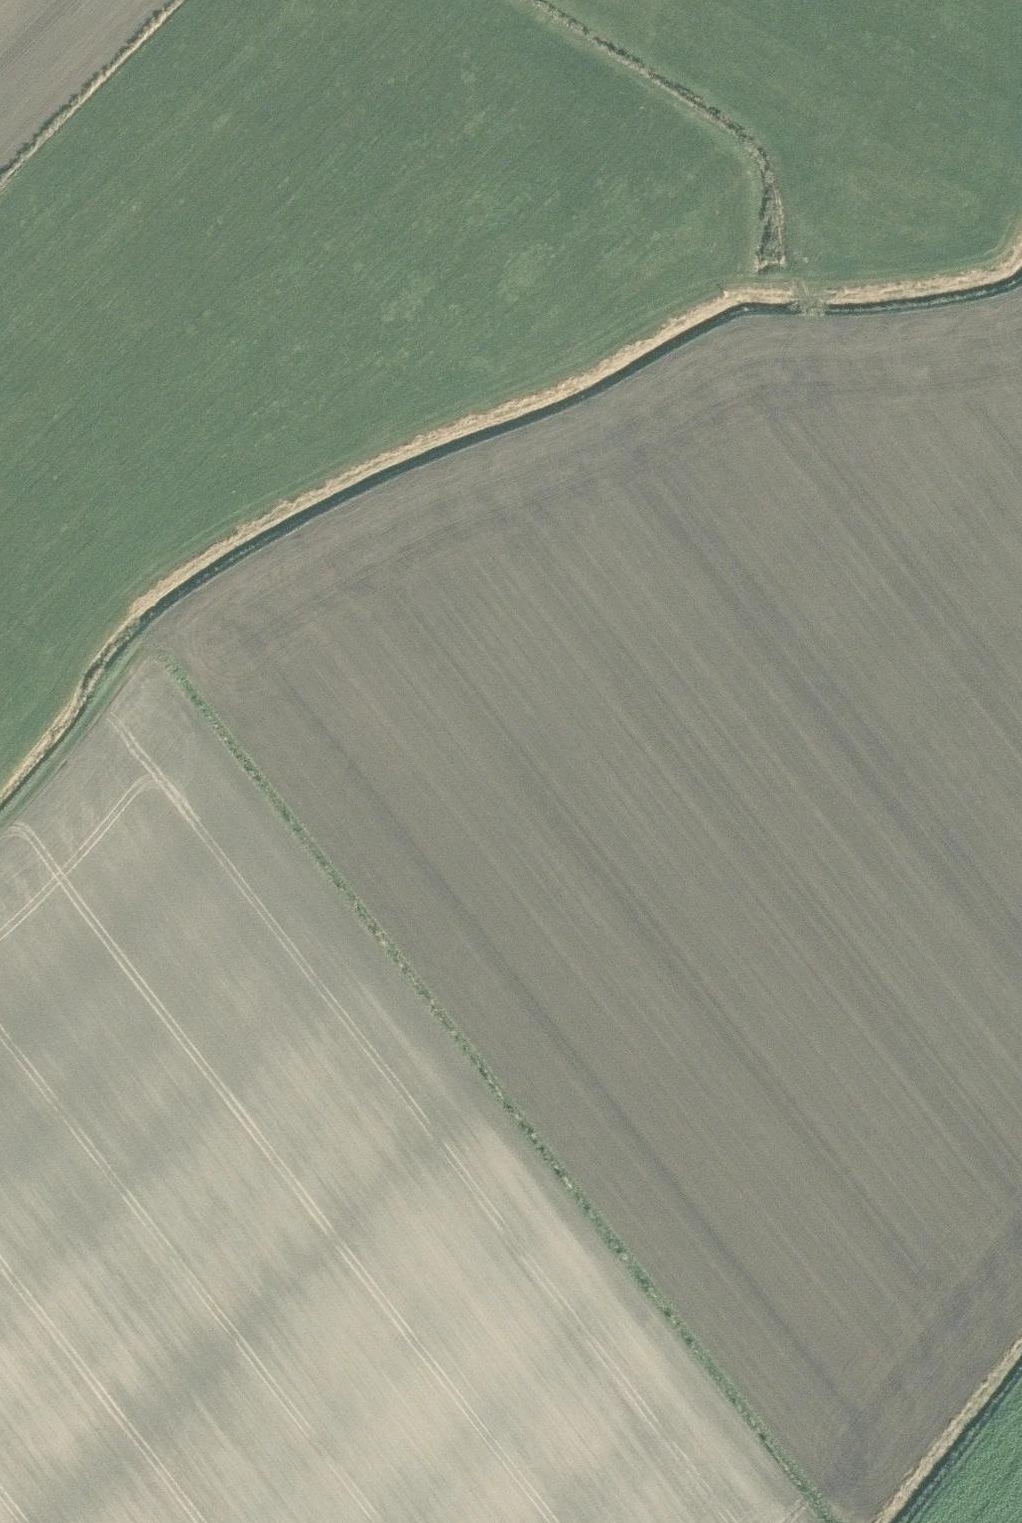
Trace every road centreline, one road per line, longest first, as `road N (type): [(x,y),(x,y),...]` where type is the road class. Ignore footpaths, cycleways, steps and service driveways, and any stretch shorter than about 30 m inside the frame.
road 1 (track): [(0,833),(154,639)]

